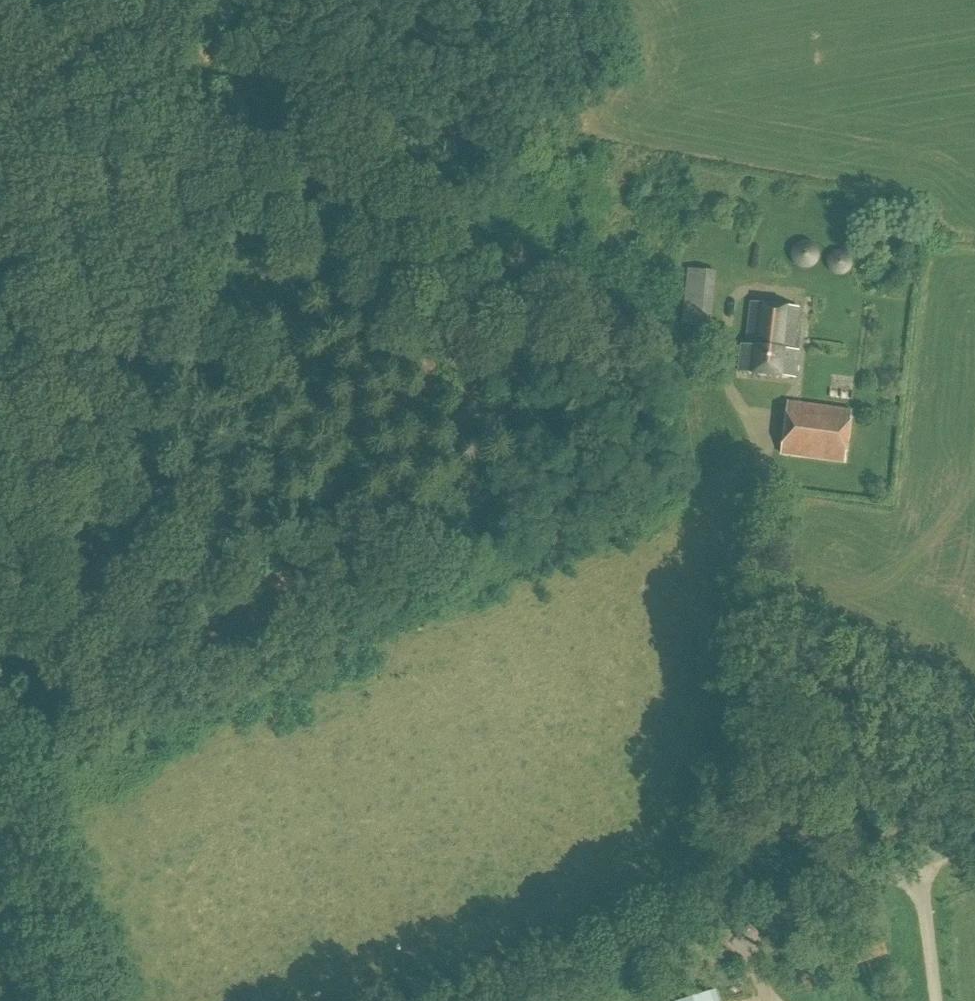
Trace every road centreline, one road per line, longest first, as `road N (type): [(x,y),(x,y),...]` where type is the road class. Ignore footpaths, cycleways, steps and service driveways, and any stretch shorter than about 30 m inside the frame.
road 1 (unclassified): [(974,847),(537,1000)]
road 2 (unclassified): [(71,1000),(0,728)]

